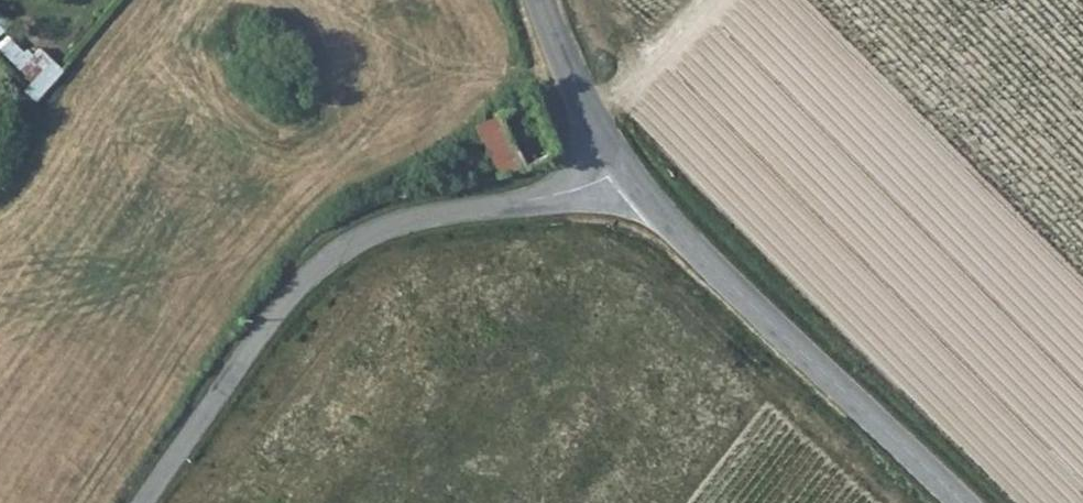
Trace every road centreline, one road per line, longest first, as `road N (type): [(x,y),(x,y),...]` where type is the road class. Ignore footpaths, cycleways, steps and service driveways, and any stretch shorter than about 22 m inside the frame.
road 1 (unclassified): [(144,502),(266,324),(351,246),(404,220),(535,203),(593,181),(616,160)]
road 2 (tertiary): [(616,160),(671,224),(960,502)]
road 3 (tertiary): [(540,0),(616,160)]

